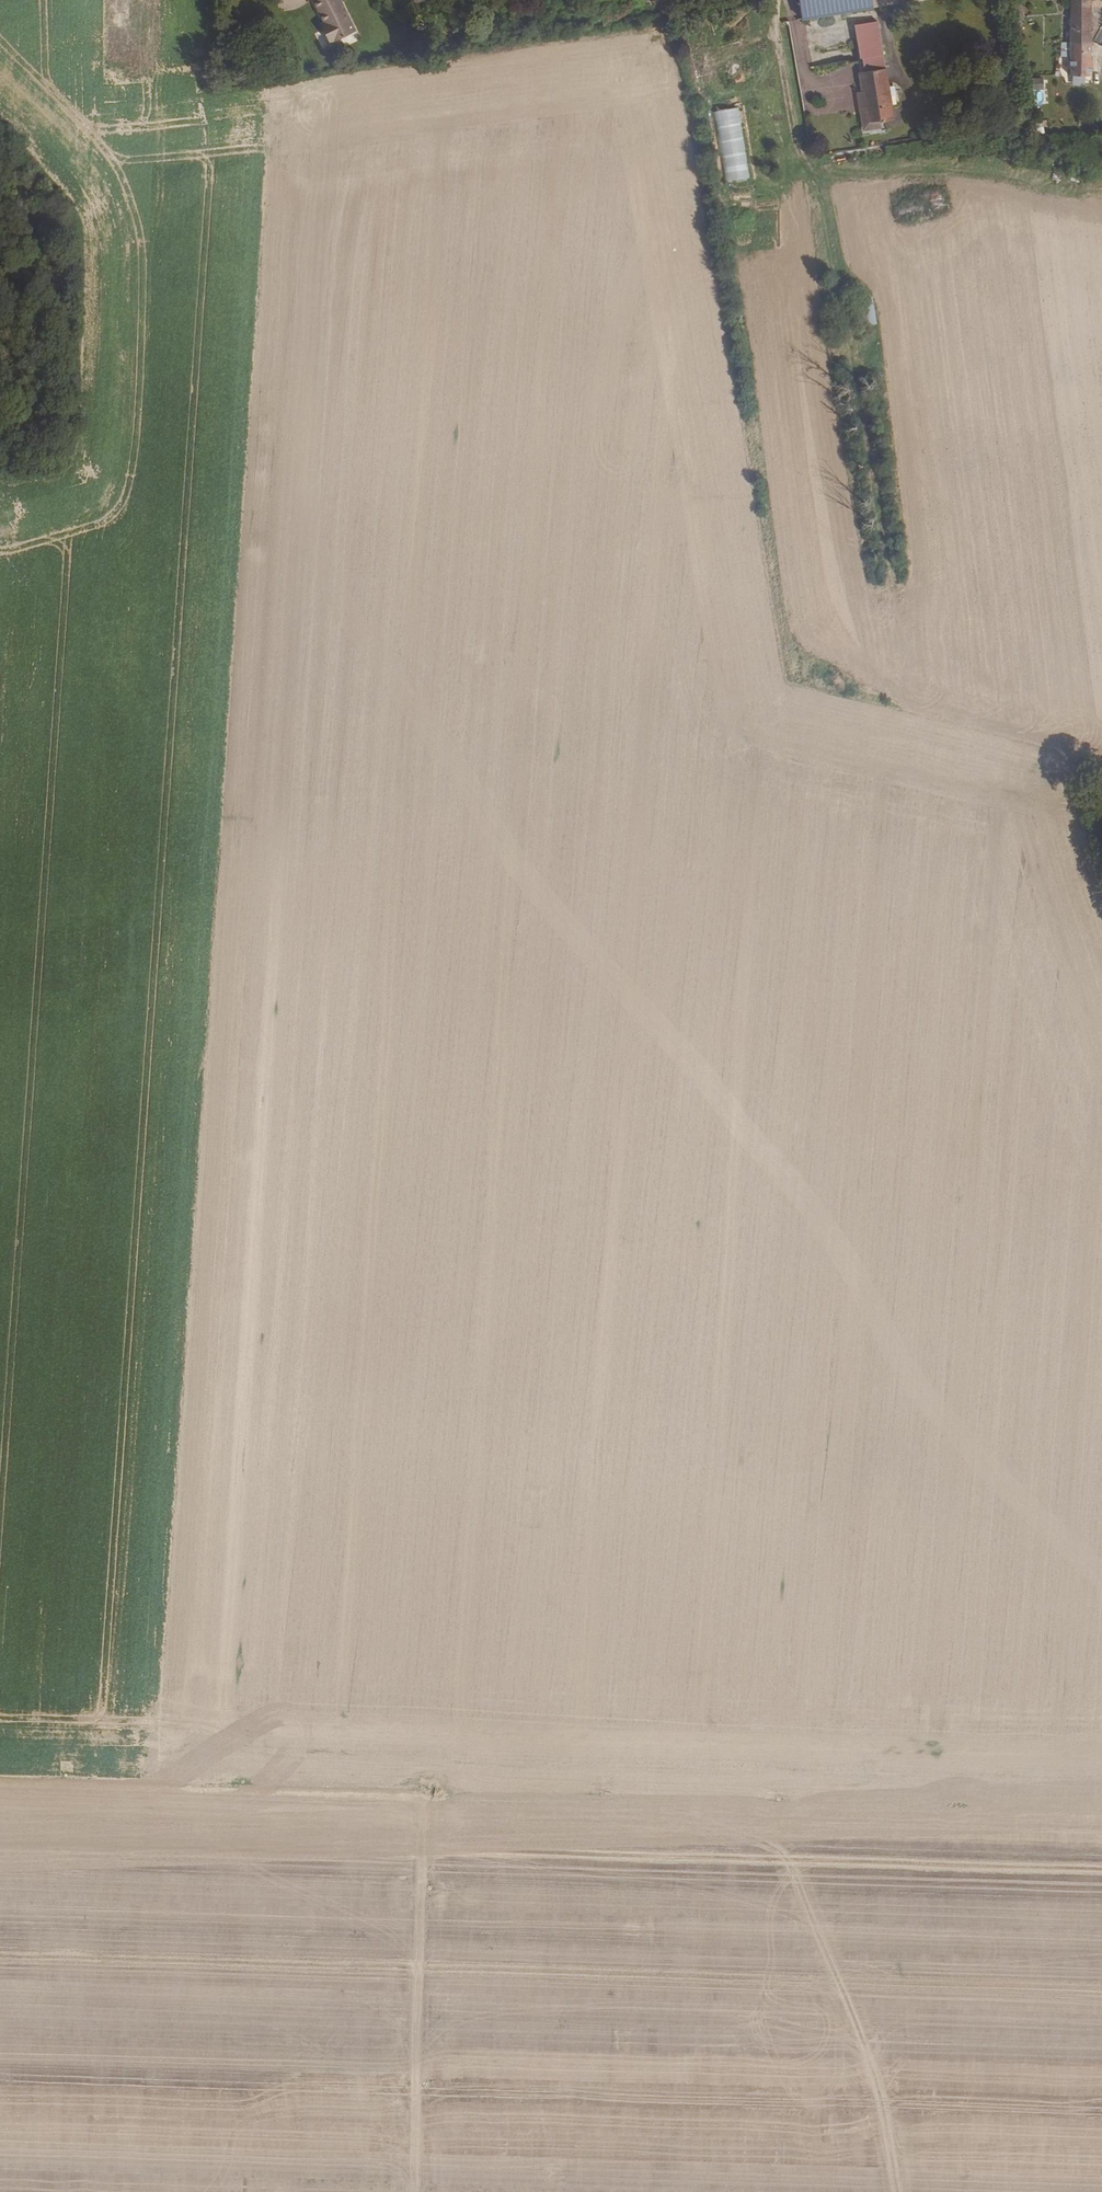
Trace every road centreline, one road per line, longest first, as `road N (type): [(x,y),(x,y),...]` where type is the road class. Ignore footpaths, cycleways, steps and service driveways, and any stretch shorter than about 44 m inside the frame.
road 1 (track): [(1101,758),(898,697),(828,226),(801,152),(778,0)]

